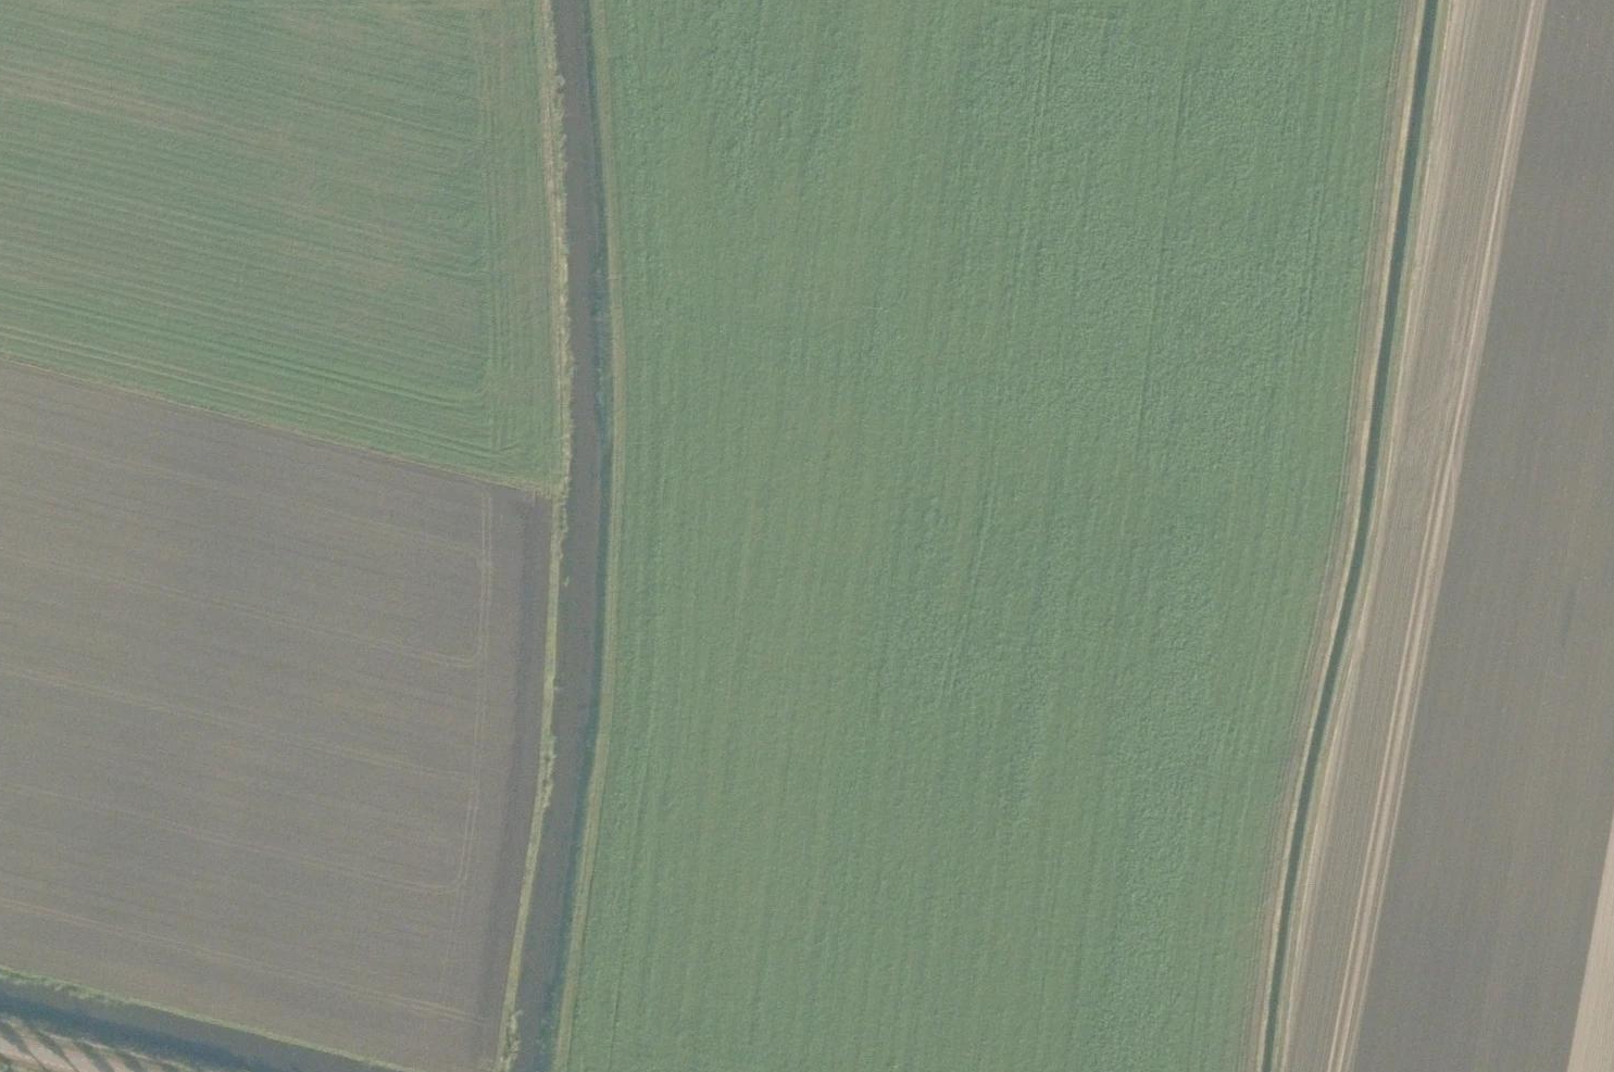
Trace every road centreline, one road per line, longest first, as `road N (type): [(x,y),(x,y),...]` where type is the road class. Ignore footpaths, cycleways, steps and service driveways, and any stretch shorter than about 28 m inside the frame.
road 1 (tertiary): [(120,1071),(0,1042)]

